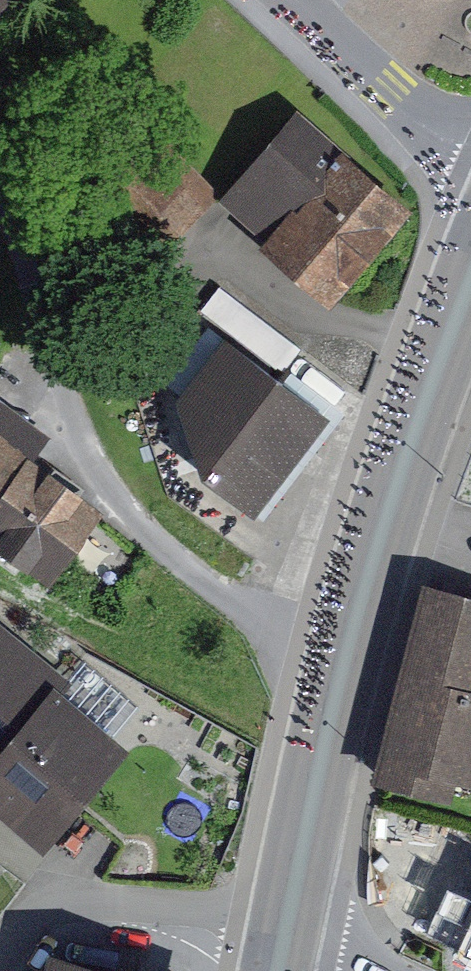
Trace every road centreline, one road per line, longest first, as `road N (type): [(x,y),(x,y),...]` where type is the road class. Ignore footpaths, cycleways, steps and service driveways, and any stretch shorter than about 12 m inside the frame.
road 1 (primary): [(470,274),(351,639),(288,917)]
road 2 (residential): [(0,958),(42,898),(60,889),(288,917)]
road 3 (tertiary): [(470,154),(284,0)]

